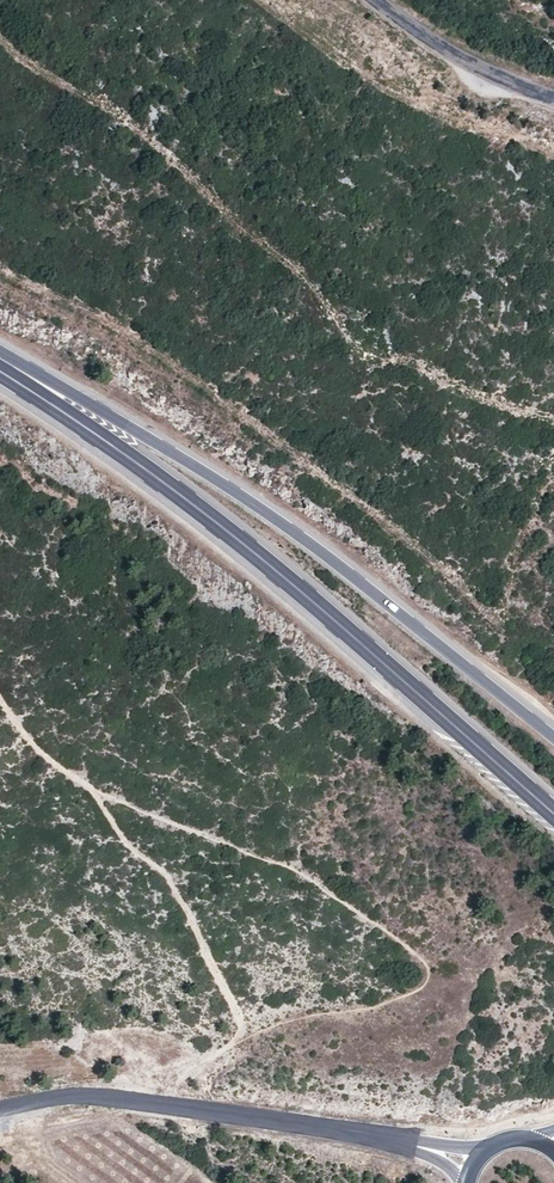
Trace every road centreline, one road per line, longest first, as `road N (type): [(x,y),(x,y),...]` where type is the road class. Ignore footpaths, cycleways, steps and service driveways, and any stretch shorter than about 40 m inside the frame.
road 1 (primary): [(553,815),(265,558),(0,372)]
road 2 (primary): [(553,737),(264,510),(0,353)]
road 3 (track): [(168,1105),(183,1075),(230,1047),(242,1023),(170,879),(132,850),(92,792),(47,759),(0,697)]
road 4 (tertiary): [(0,1109),(105,1095),(398,1138)]
road 5 (tertiary): [(553,99),(470,64),(374,0)]

